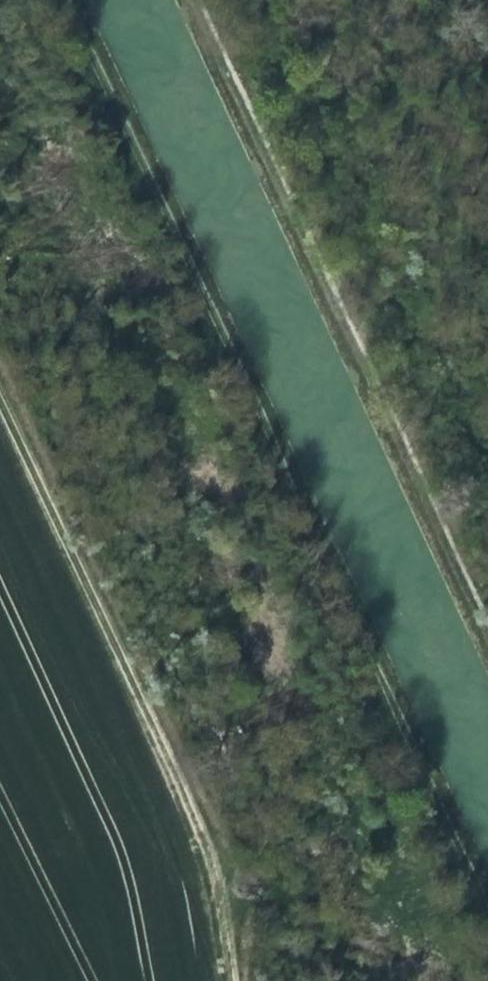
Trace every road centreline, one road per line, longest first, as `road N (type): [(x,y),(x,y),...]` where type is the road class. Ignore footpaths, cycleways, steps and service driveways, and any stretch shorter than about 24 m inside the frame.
road 1 (track): [(42,0),(481,980)]
road 2 (track): [(230,980),(189,817),(0,407)]

